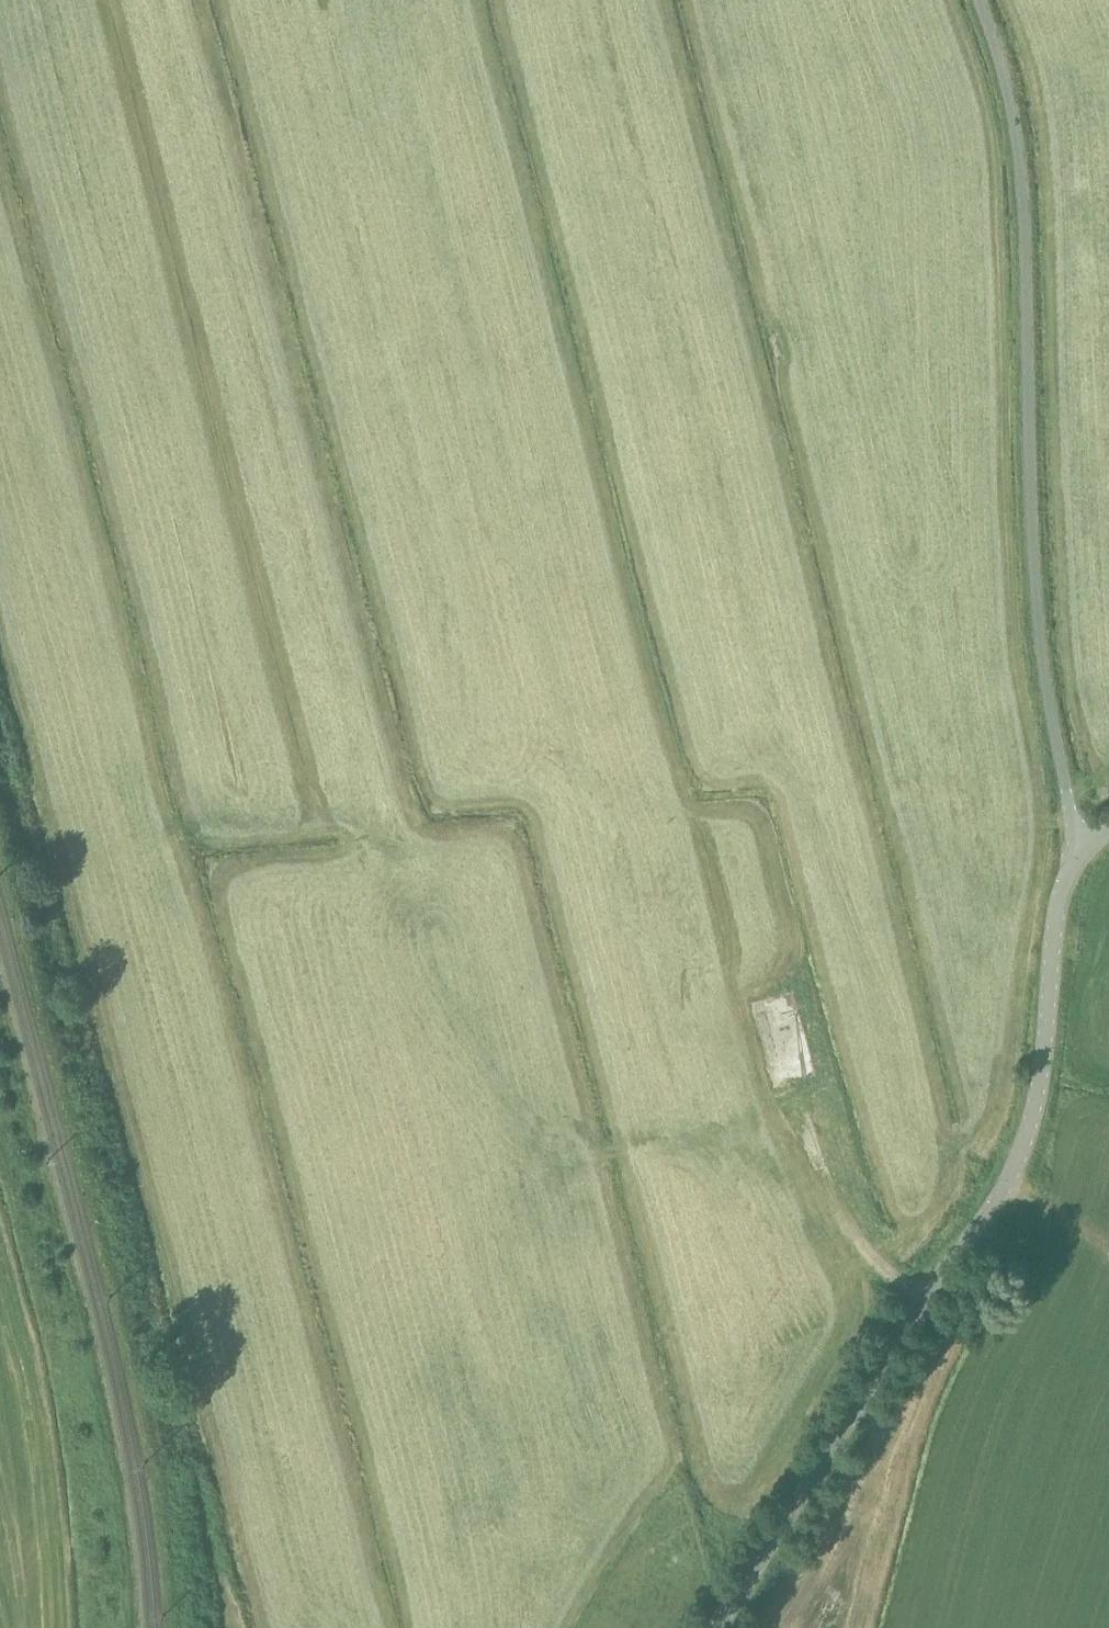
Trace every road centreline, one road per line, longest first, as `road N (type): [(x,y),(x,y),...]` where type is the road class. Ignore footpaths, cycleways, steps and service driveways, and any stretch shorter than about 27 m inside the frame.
road 1 (unclassified): [(716,1627),(1010,1177),(1037,1092),(1061,892),(1085,844)]
road 2 (unclassified): [(1085,844),(1074,824),(1039,637),(1019,163),(979,0)]

